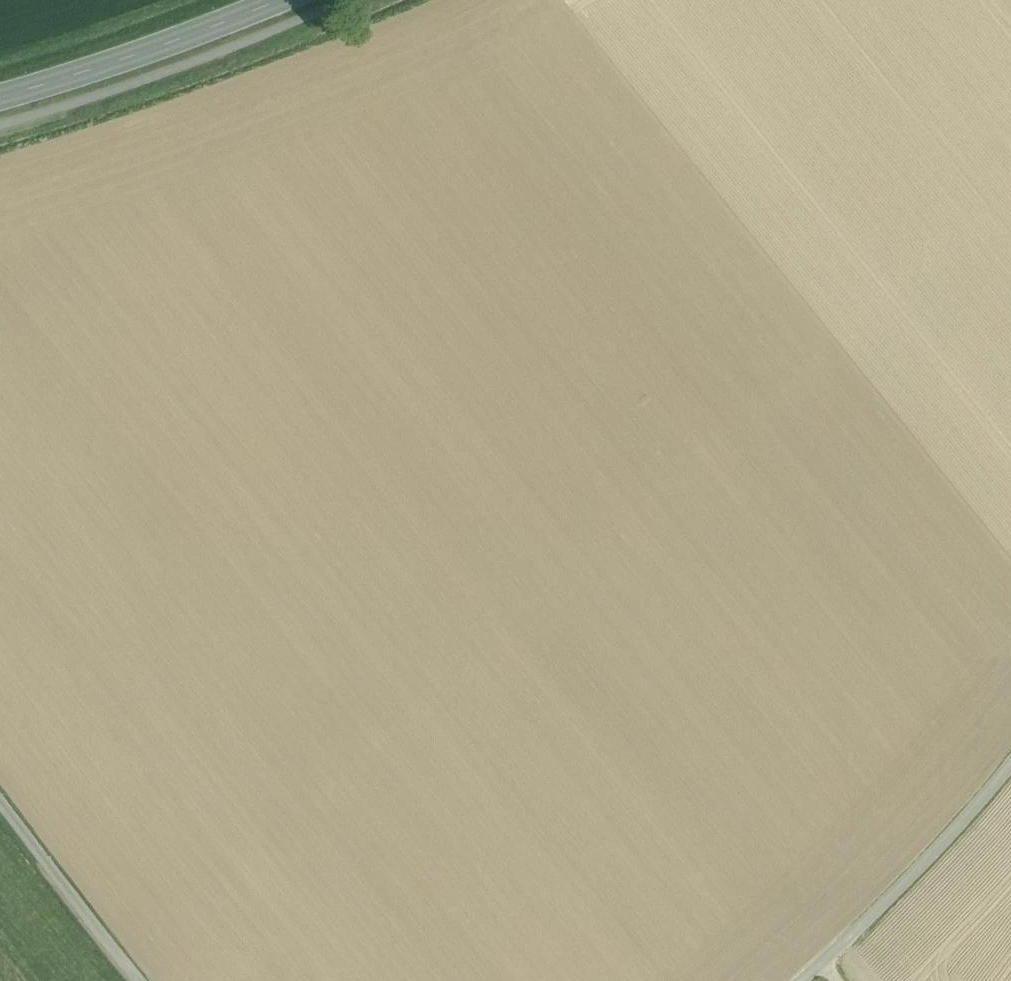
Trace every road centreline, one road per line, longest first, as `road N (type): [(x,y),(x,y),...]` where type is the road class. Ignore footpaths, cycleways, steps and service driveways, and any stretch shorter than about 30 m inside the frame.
road 1 (unclassified): [(1010,763),(799,980)]
road 2 (secondary): [(0,96),(278,0)]
road 3 (unclassified): [(141,980),(0,799)]

